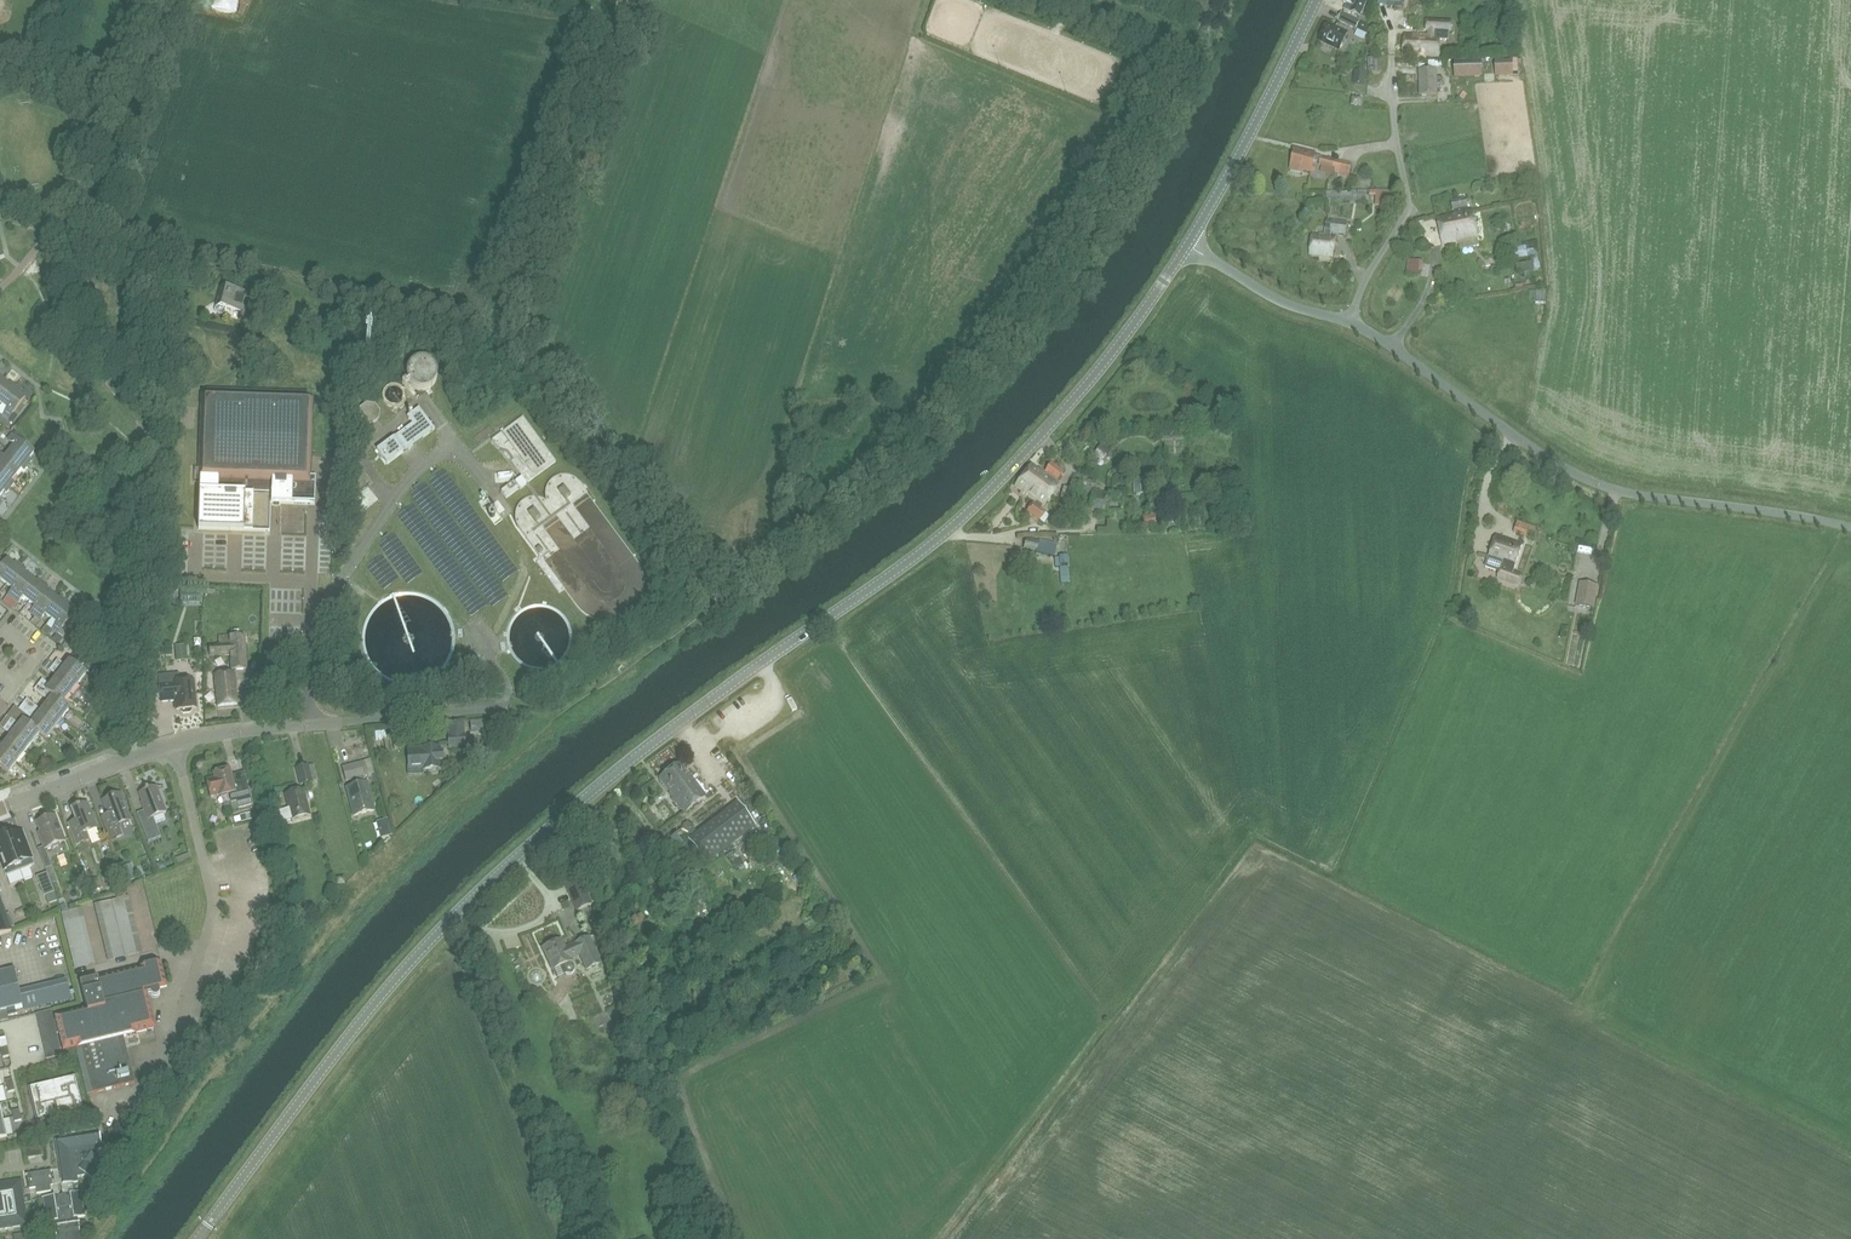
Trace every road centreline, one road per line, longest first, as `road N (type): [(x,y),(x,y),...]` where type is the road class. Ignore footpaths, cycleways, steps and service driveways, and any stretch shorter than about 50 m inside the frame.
road 1 (tertiary): [(199,1238),(371,1008),(476,892),(632,757),(953,522),(1116,345),(1186,245)]
road 2 (track): [(623,0),(503,338),(704,613)]
road 3 (unclassified): [(1850,527),(1637,493),(1582,475),(1348,320)]
road 4 (track): [(137,755),(161,351),(148,314),(160,256)]
road 5 (residential): [(307,723),(175,743),(0,808)]
road 6 (unclassified): [(1348,320),(1408,204),(1391,52)]
road 7 (tertiary): [(1186,245),(1315,0)]
road 8 (unclassified): [(53,226),(150,0)]
road 9 (unclassified): [(1348,320),(1285,304),(1186,245)]

